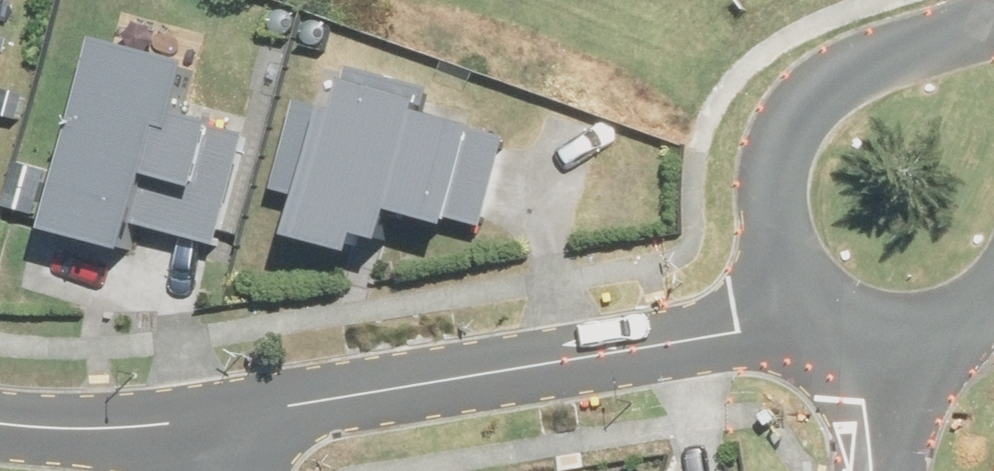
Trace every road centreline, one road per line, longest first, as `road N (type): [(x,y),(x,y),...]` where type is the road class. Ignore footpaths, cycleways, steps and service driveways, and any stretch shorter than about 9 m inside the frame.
road 1 (residential): [(219,412),(585,355),(800,305)]
road 2 (residential): [(800,305),(773,246),(770,181),(780,140),(807,90),(846,61),(993,8)]
road 3 (residential): [(993,318),(958,346),(919,358),(838,339),(800,305)]
road 4 (residential): [(0,418),(77,422),(219,412)]

